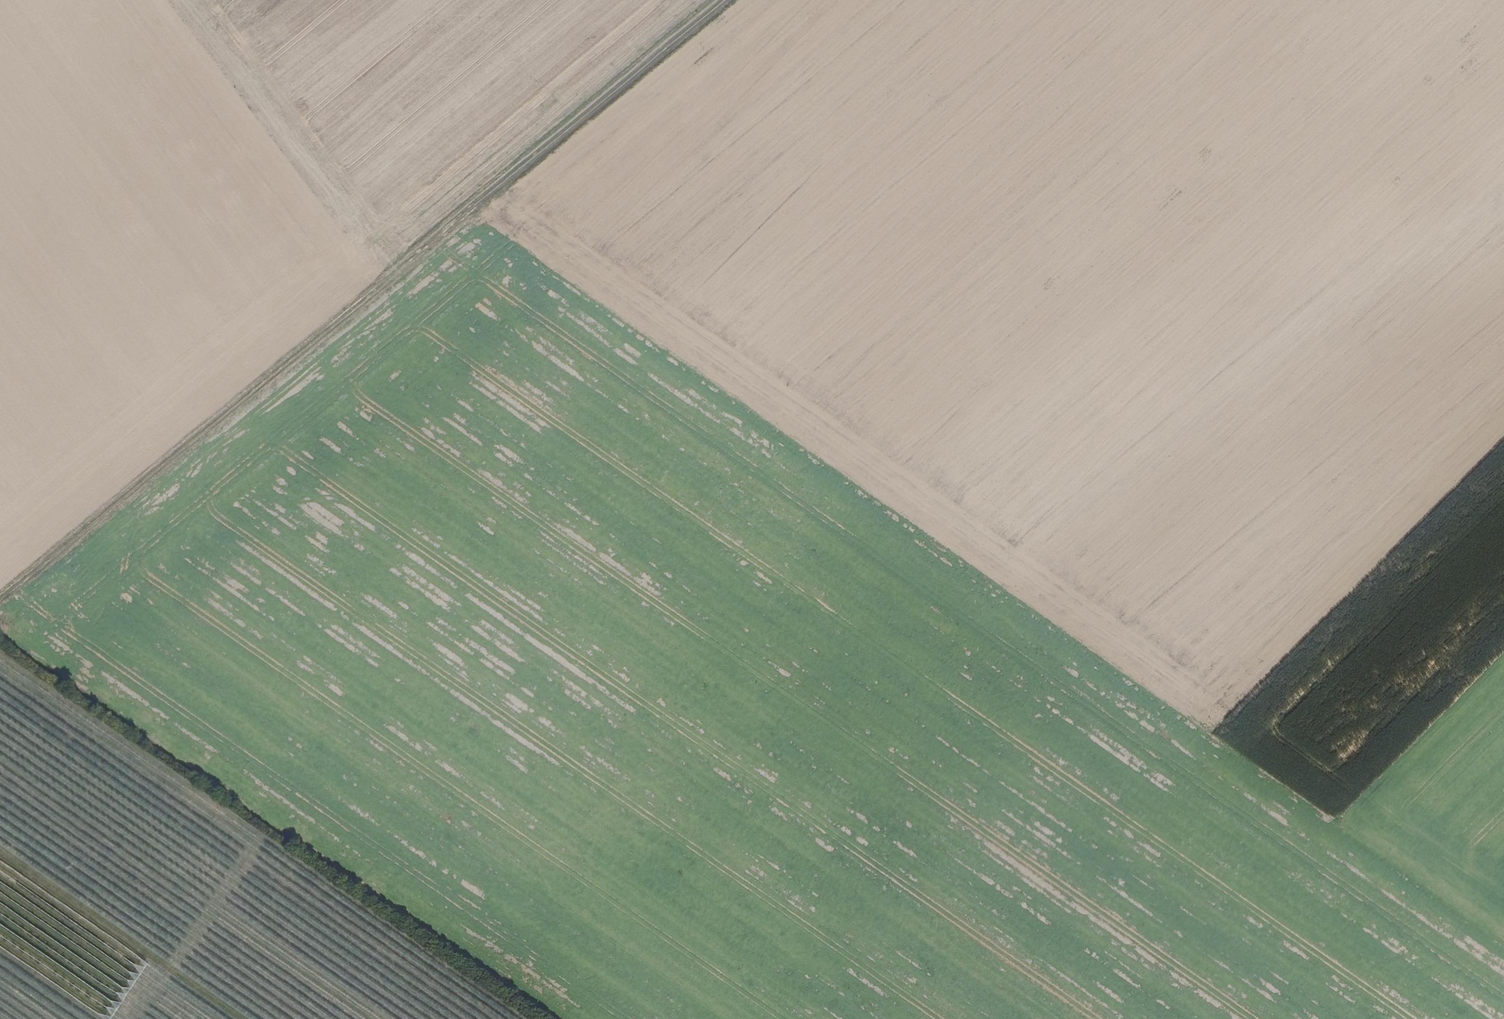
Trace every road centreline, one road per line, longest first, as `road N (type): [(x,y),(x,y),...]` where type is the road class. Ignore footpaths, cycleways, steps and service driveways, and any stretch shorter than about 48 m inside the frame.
road 1 (track): [(0,601),(721,0)]

